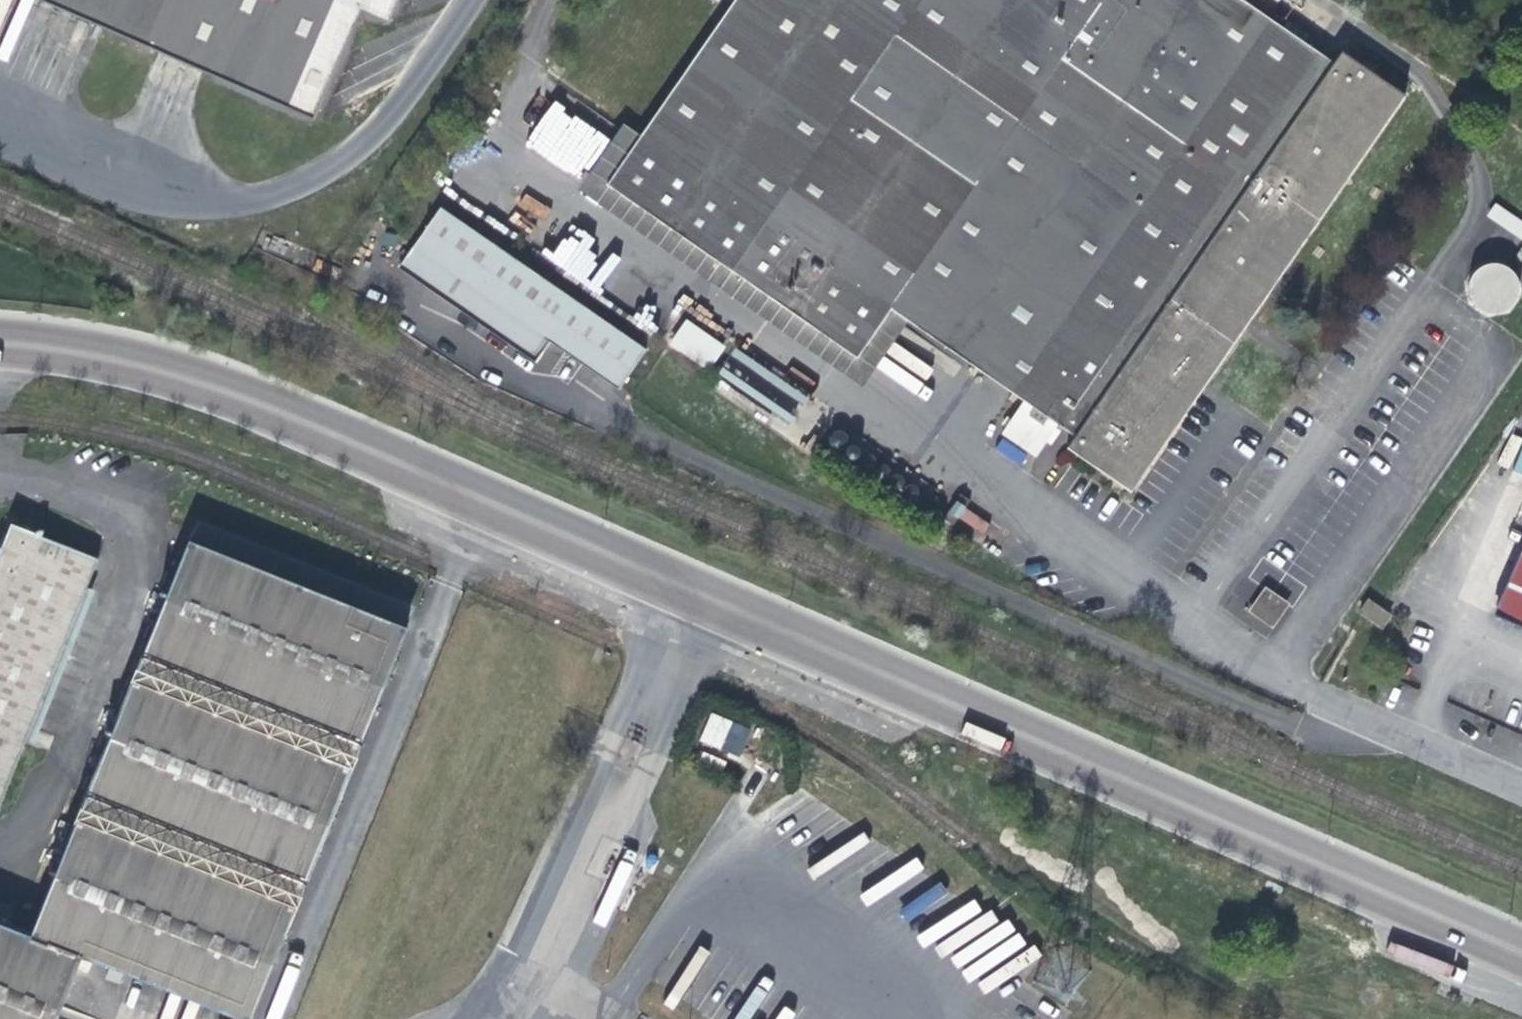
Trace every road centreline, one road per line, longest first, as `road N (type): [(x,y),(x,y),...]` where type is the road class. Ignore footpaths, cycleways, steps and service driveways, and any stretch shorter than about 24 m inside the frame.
road 1 (residential): [(0,337),(127,355),(205,380),(1521,954)]

